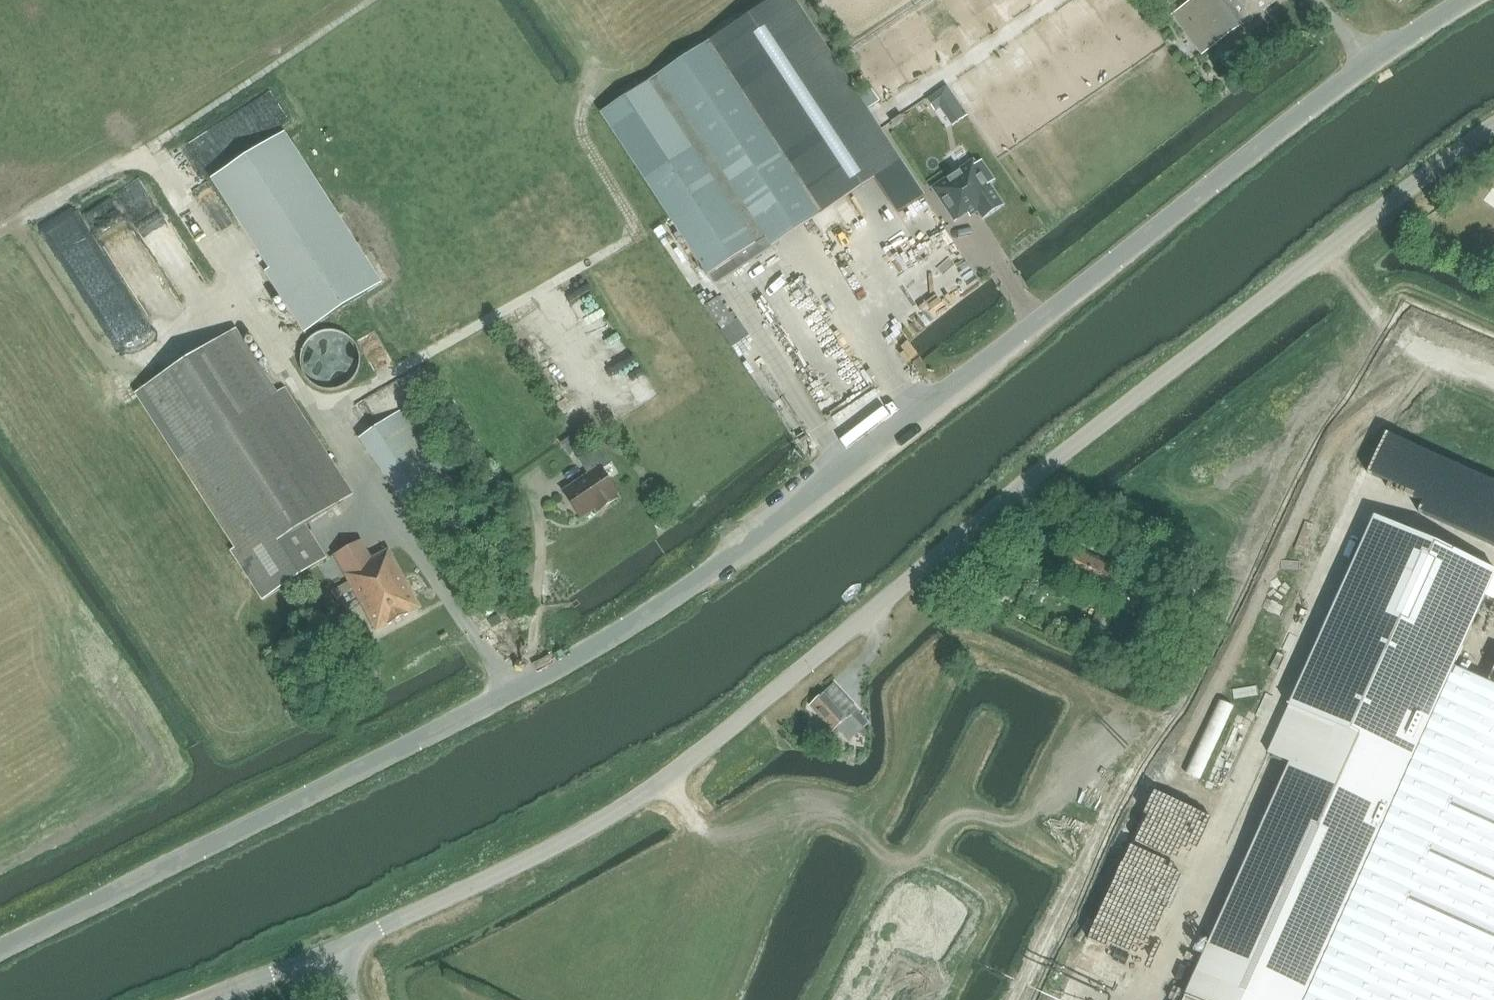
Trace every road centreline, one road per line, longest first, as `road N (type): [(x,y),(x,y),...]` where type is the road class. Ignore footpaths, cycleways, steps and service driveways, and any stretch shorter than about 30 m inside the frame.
road 1 (unclassified): [(0,948),(605,641),(725,560),(1363,67),(1467,0)]
road 2 (unclassified): [(329,950),(461,897),(657,792),(945,553),(1373,220),(1493,140)]
road 3 (track): [(146,147),(515,691)]
road 4 (track): [(0,228),(189,122),(368,0)]
road 5 (unclassified): [(202,999),(329,950)]

